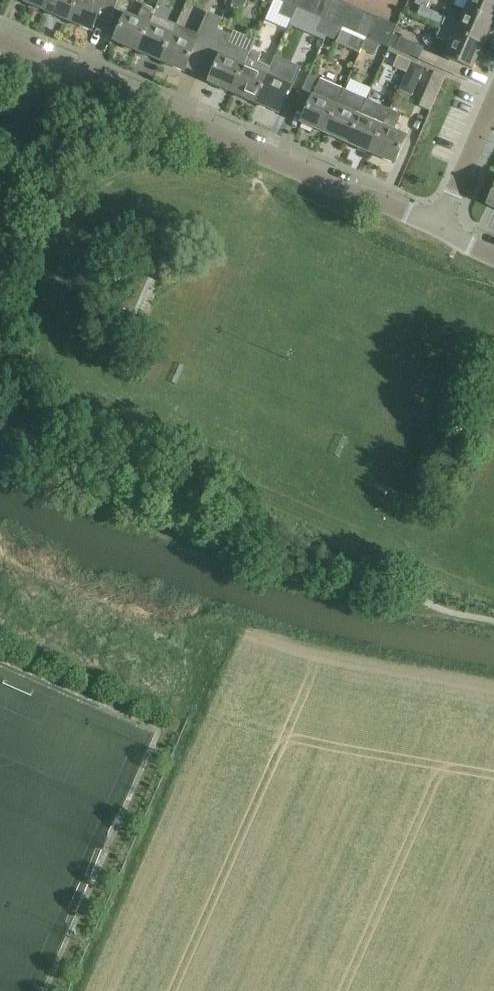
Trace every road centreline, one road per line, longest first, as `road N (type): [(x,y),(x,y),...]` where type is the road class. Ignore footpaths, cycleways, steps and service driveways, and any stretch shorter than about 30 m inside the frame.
road 1 (unclassified): [(438,225),(0,39)]
road 2 (residential): [(438,225),(493,103)]

